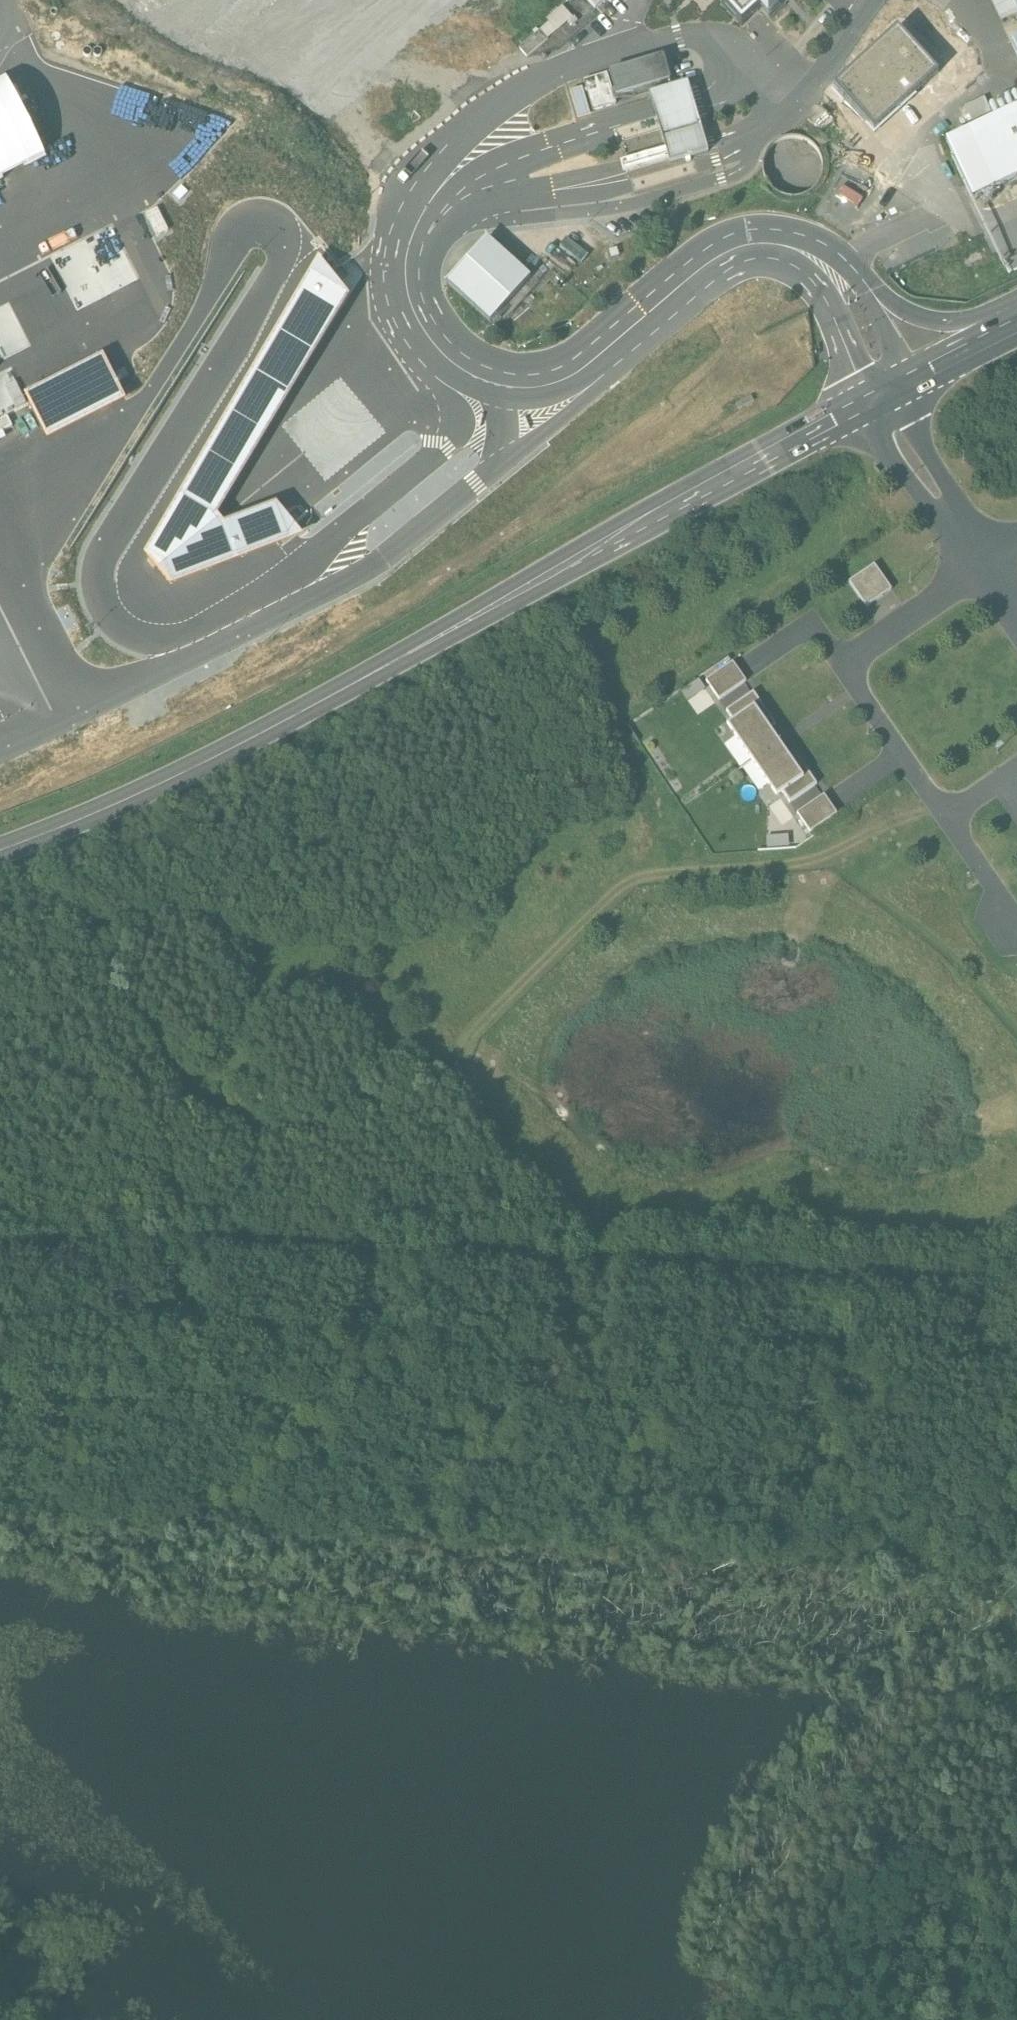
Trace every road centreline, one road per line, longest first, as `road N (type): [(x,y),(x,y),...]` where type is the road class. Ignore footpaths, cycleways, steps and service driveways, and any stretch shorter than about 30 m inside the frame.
road 1 (tertiary): [(1016,333),(660,524),(417,668),(183,788),(0,864)]

